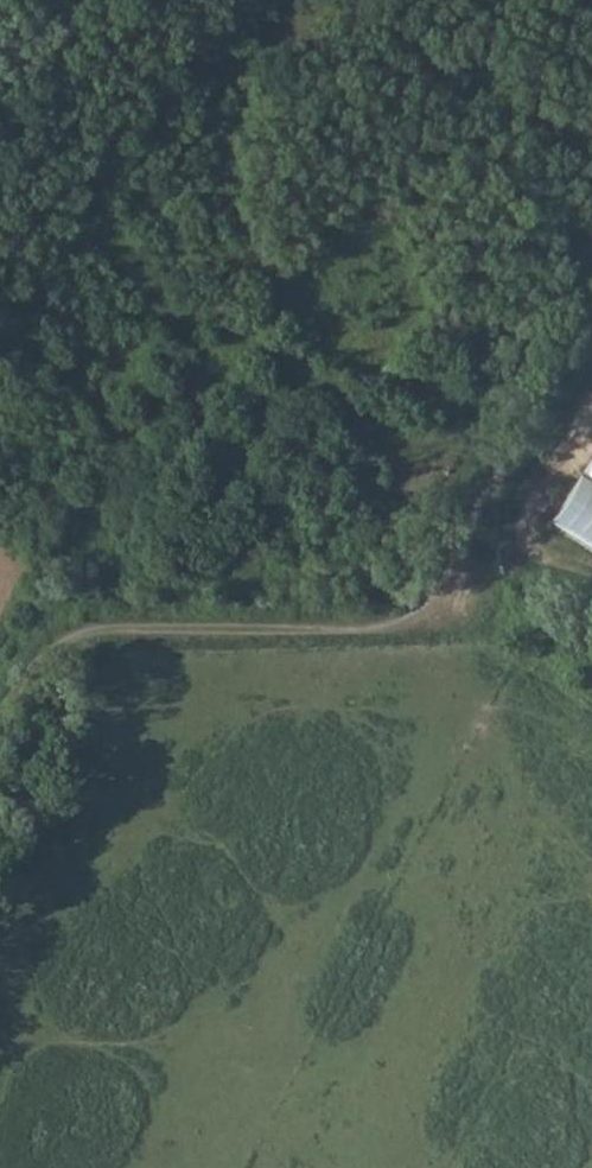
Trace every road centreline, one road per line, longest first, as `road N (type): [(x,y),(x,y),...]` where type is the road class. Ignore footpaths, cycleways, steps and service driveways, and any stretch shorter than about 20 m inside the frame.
road 1 (track): [(0,740),(57,640),(393,622),(424,604)]
road 2 (track): [(591,404),(524,525),(532,545),(591,572)]

